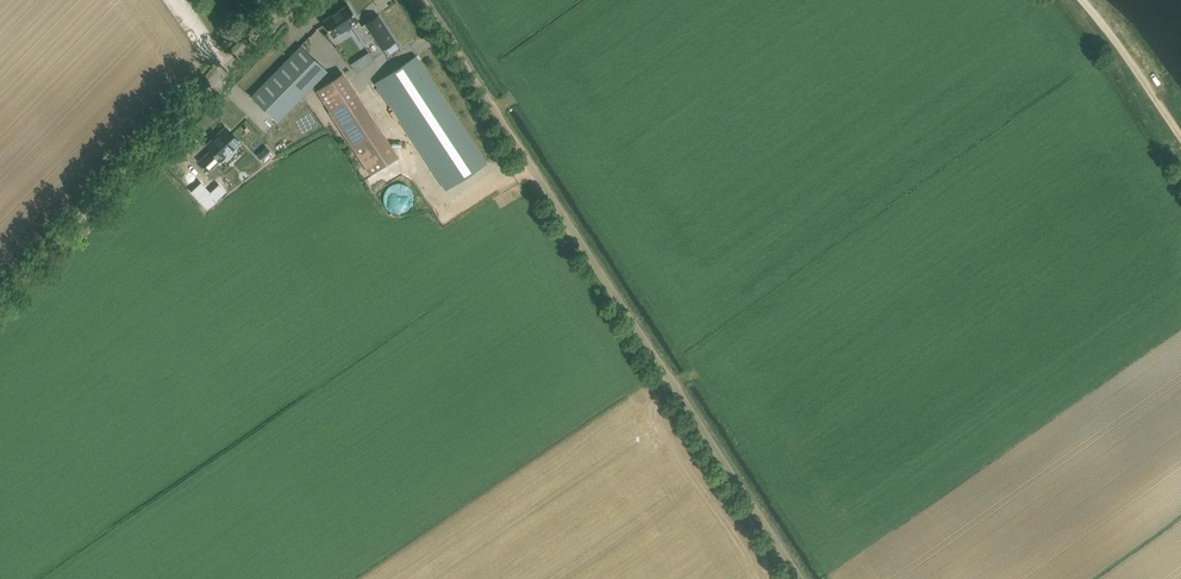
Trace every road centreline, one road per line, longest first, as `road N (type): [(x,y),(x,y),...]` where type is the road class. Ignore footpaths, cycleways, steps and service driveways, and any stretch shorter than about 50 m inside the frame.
road 1 (unclassified): [(788,578),(408,0)]
road 2 (unclassified): [(0,295),(295,0)]
road 3 (track): [(1082,0),(1180,125)]

